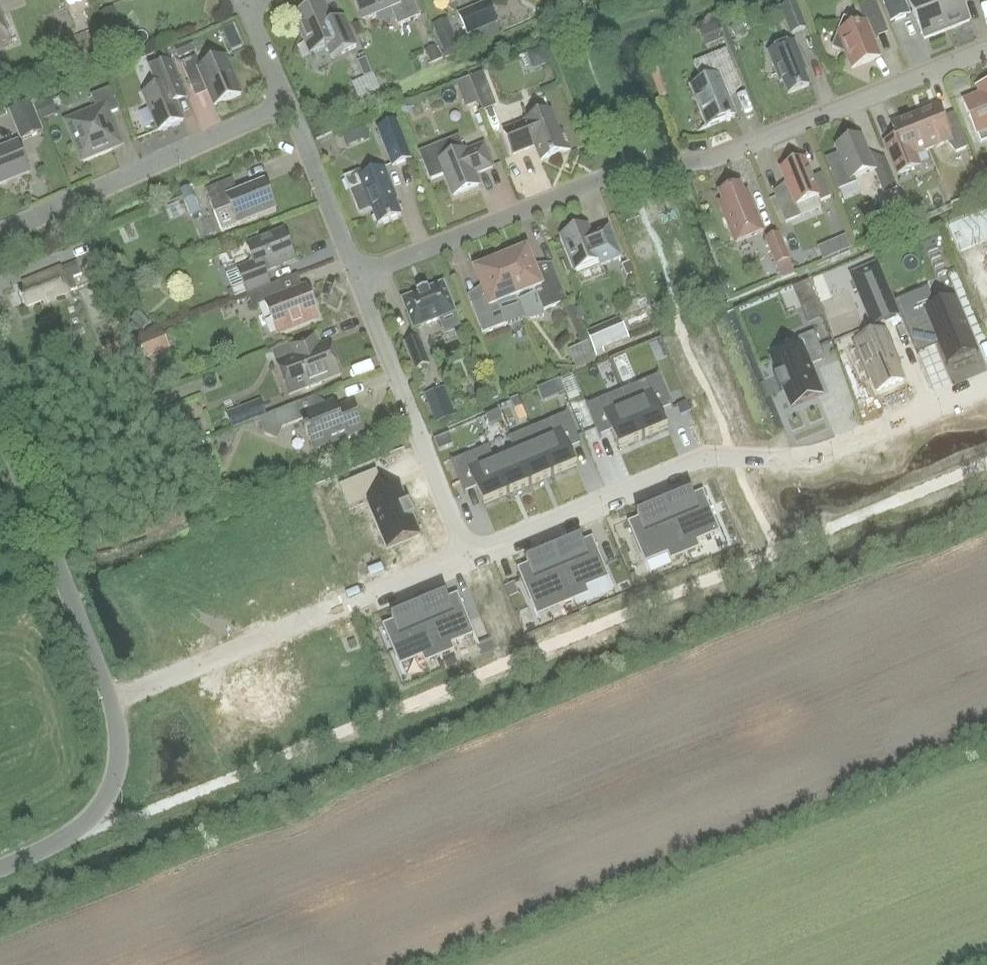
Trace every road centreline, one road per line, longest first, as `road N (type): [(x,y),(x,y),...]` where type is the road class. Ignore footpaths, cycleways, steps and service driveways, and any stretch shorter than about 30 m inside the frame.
road 1 (residential): [(359,277),(609,177),(685,173),(986,48)]
road 2 (residential): [(986,389),(809,458),(702,456),(466,556)]
road 3 (residential): [(466,556),(113,702)]
road 4 (residential): [(0,235),(288,103)]
road 5 (tertiary): [(113,702),(0,435)]
road 6 (tertiary): [(0,869),(96,818),(116,779),(113,702)]
road 7 (residential): [(359,277),(288,103)]
road 8 (unclassified): [(466,556),(408,414)]
road 9 (residential): [(408,414),(359,277)]

